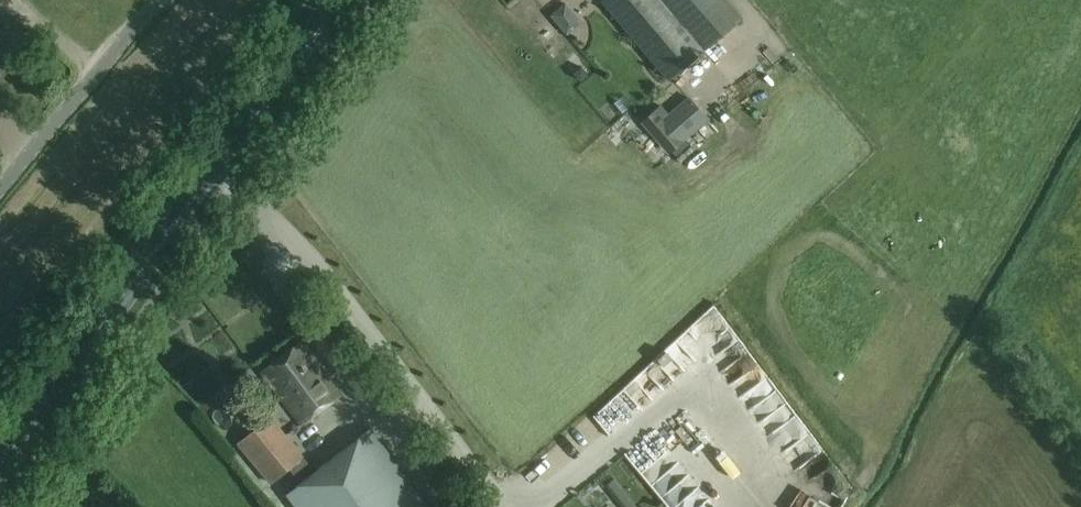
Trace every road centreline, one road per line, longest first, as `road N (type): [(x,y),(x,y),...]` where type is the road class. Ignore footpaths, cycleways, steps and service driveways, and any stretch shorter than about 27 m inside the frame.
road 1 (primary): [(0,465),(340,0)]
road 2 (unclassified): [(0,188),(160,0)]

